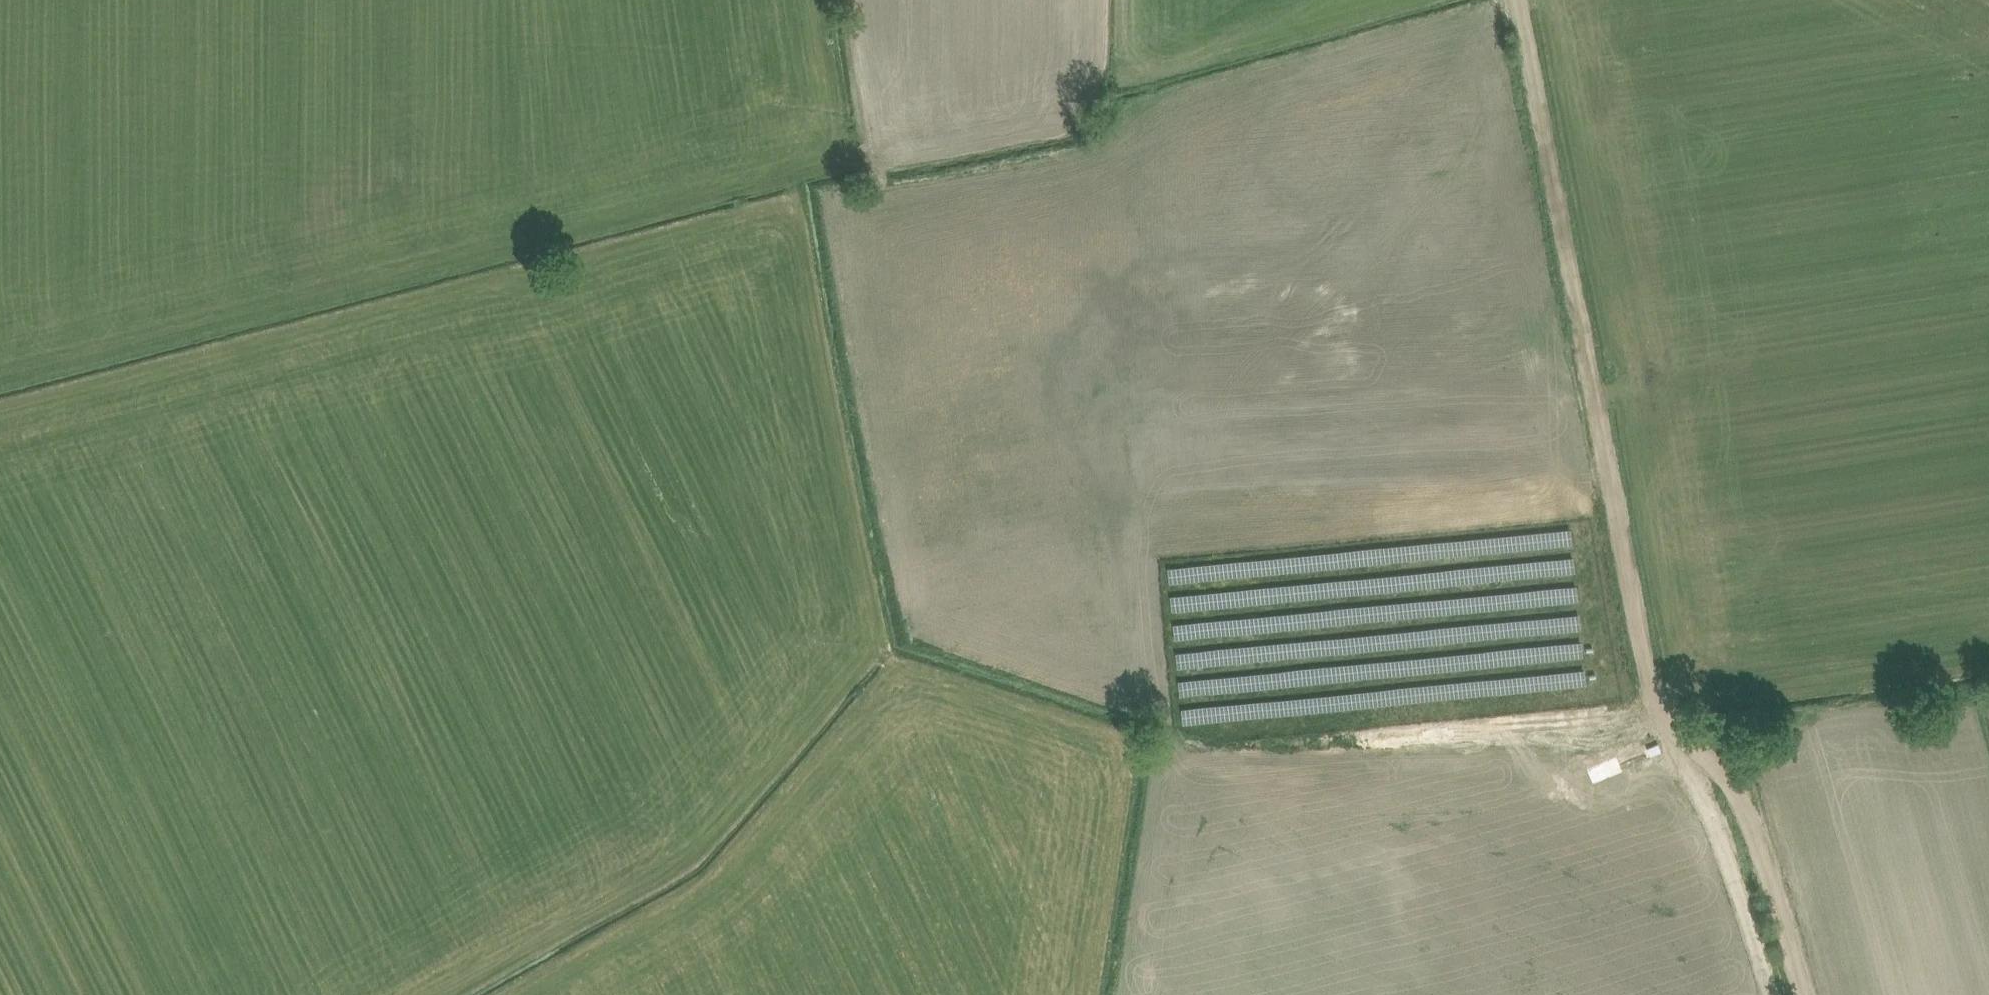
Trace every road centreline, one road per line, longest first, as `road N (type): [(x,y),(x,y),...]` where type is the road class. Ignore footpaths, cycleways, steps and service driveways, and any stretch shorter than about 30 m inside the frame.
road 1 (track): [(1519,0),(1652,663),(1668,691),(1723,746),(1742,784),(1805,994)]

